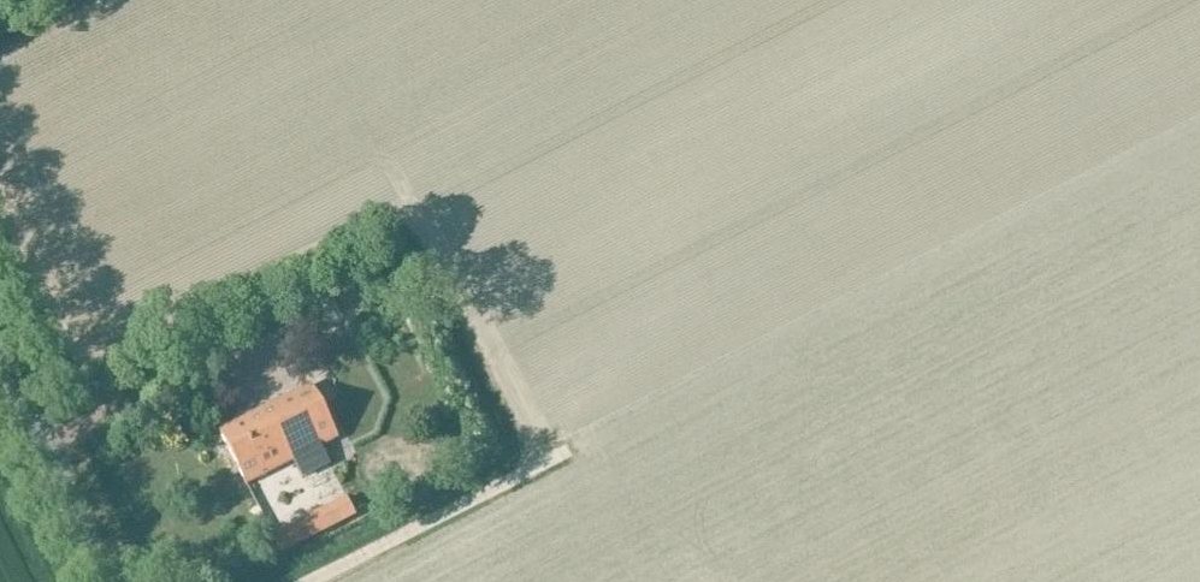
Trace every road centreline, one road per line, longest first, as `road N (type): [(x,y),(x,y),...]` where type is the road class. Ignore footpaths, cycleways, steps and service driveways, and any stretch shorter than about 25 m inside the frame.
road 1 (unclassified): [(97,581),(0,389)]

